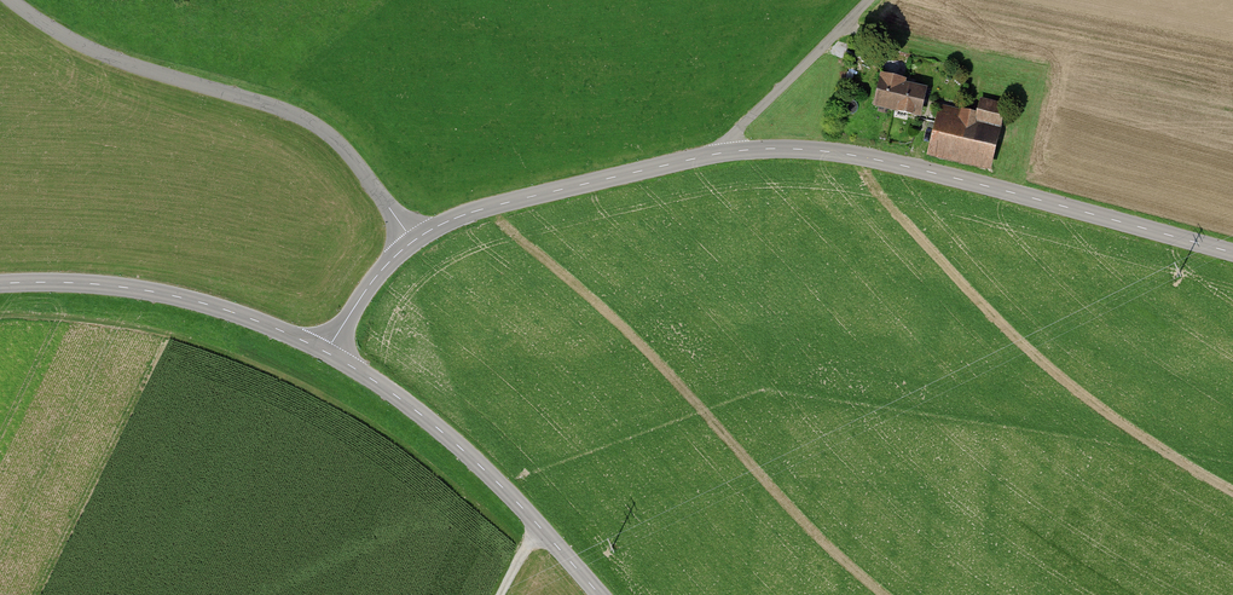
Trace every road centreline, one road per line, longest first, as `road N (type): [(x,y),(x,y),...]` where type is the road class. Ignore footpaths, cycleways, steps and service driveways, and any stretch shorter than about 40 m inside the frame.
road 1 (tertiary): [(727,152),(861,157),(1232,253)]
road 2 (unclassified): [(16,0),(116,57),(305,117),(343,143),(414,240)]
road 3 (tertiary): [(327,352),(386,389),(496,481),(600,594)]
road 4 (tertiary): [(0,284),(141,290),(205,304),(327,352)]
road 5 (tertiary): [(414,240),(499,204),(727,152)]
road 6 (unclassified): [(727,152),(740,128),(871,0)]
road 7 (tertiary): [(327,352),(366,290),(414,240)]

